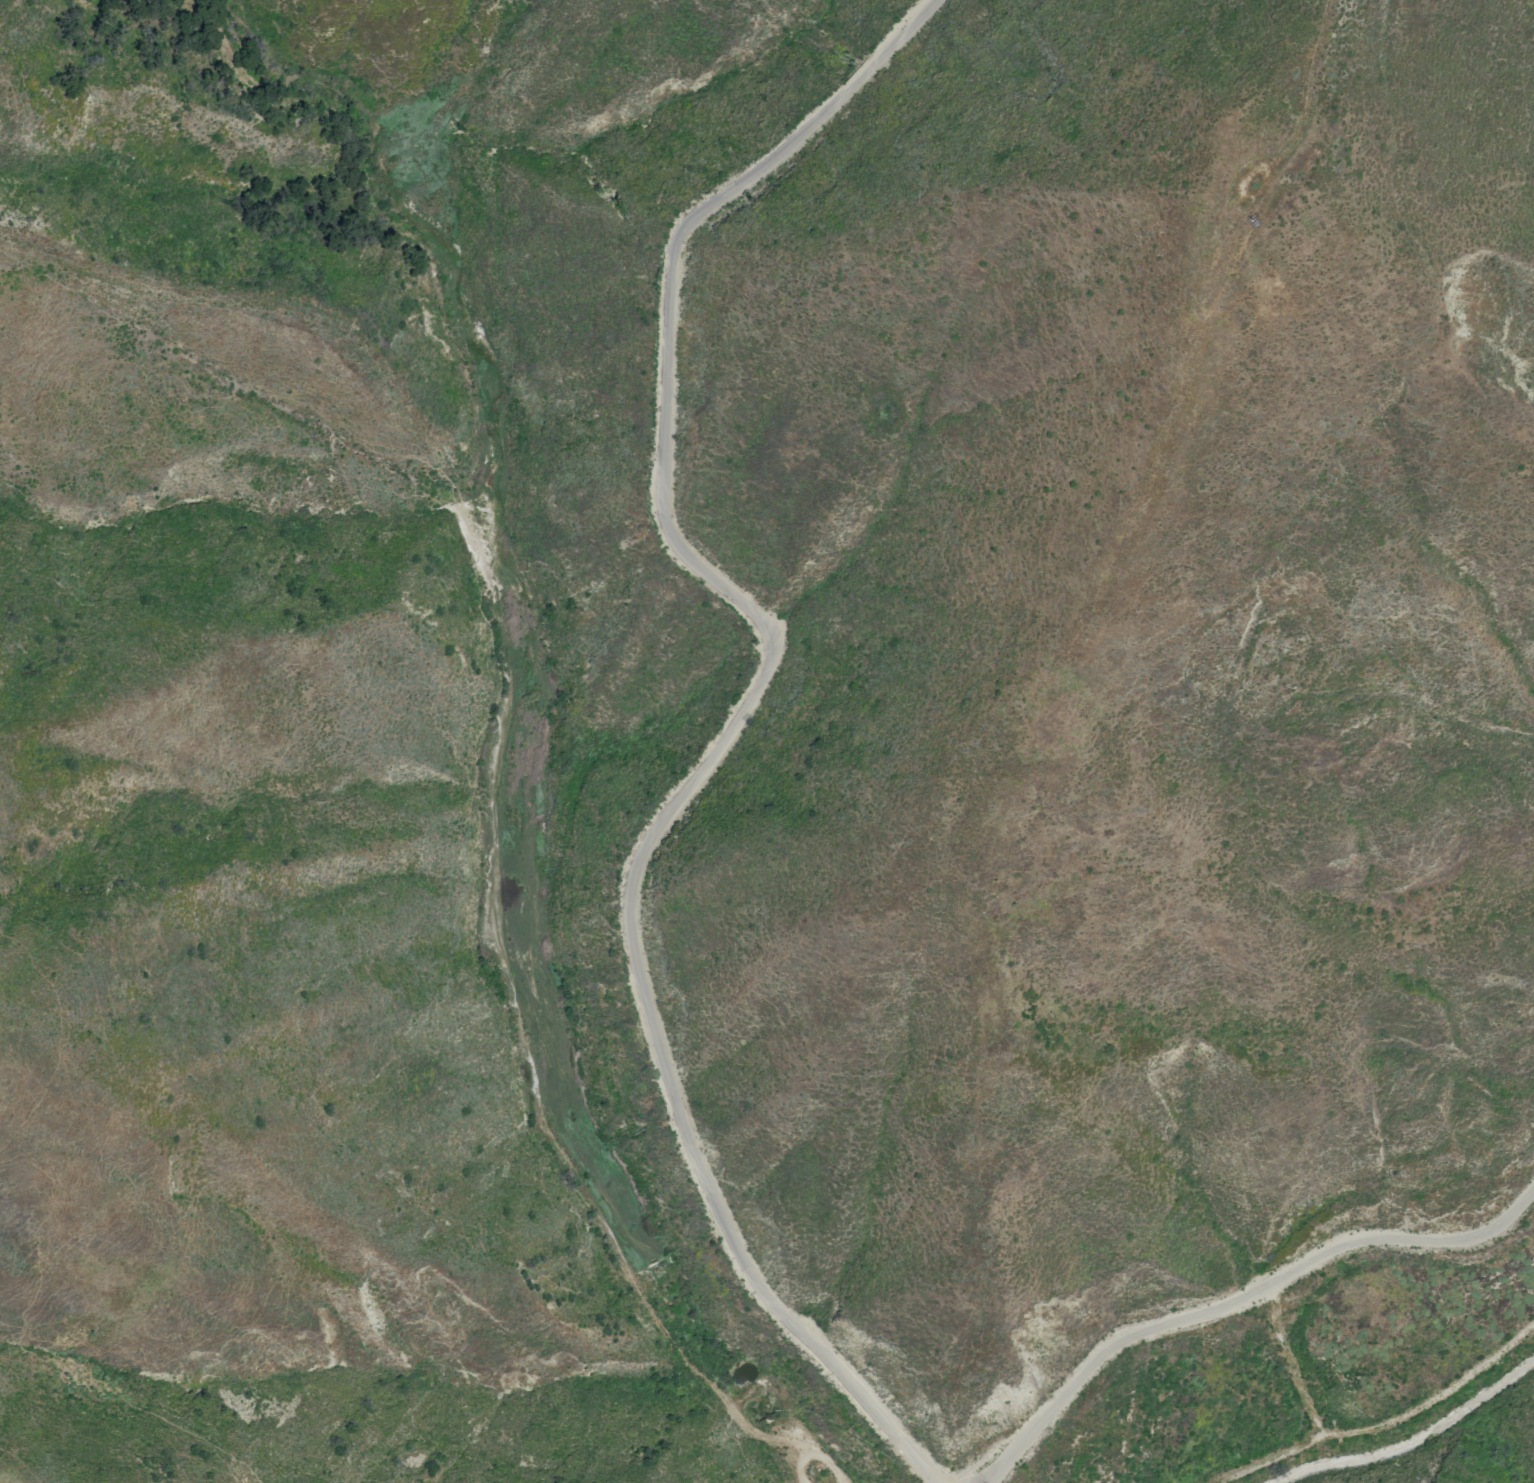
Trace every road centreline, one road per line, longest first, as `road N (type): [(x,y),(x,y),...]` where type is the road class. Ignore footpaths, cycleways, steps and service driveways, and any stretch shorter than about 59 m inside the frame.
road 1 (track): [(936,1482),(782,1317),(743,1259),(693,1140),(660,1031),(642,928),(648,872),(737,745),(771,683),(774,654),(767,632),(693,568),(679,542),(673,507),(685,245),(845,110),(950,0)]
road 2 (track): [(996,1482),(1051,1404),(1108,1345),(1223,1315),(1354,1242),(1483,1240),(1512,1227),(1533,1202)]

